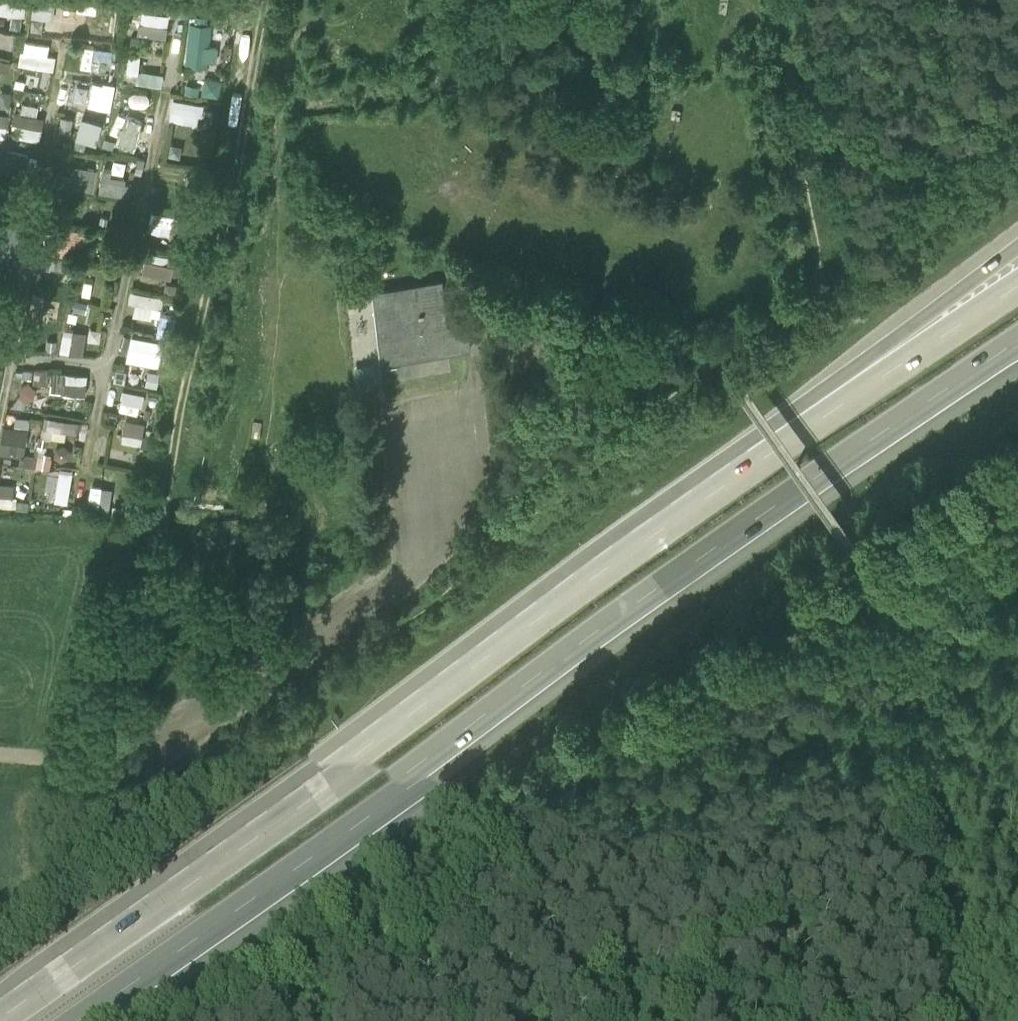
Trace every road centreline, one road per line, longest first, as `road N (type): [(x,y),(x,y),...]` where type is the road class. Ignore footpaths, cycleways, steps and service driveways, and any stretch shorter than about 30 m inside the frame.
road 1 (track): [(781,0),(817,290),(605,442),(494,554),(330,684),(71,871),(91,768)]
road 2 (motorway): [(79,1020),(552,676),(1017,353)]
road 3 (motorway): [(754,476),(3,1020)]
road 4 (track): [(261,0),(91,768)]
road 5 (track): [(269,1020),(453,872),(875,586)]
road 6 (track): [(875,586),(940,1020)]
road 7 (motorway): [(1017,262),(786,427),(754,476)]
road 8 (motorway): [(1017,297),(754,476)]

